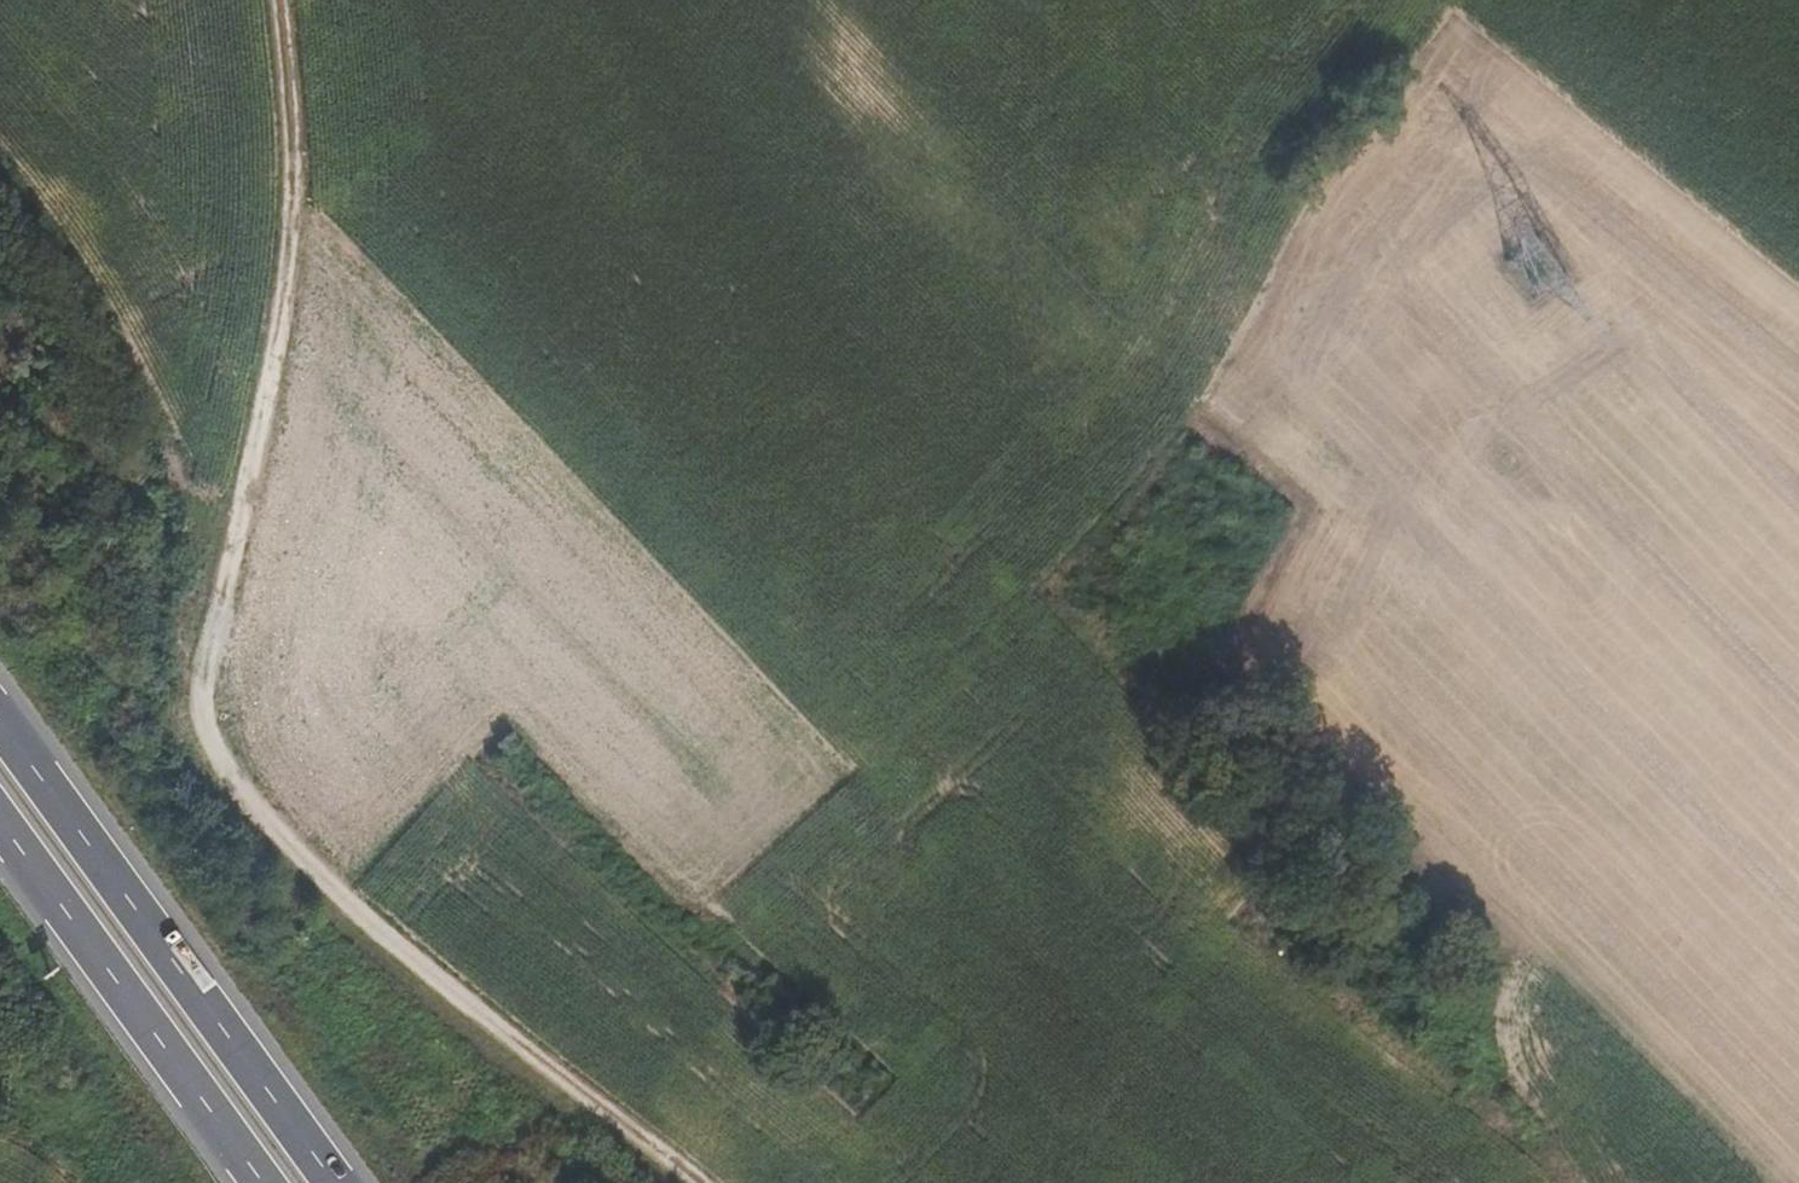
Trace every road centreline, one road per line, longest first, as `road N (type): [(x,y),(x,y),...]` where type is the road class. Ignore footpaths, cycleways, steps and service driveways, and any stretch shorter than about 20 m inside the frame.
road 1 (track): [(681,1182),(350,920),(255,819),(201,732),(202,661),(282,288),(293,63),(286,0)]
road 2 (motorway): [(358,1182),(0,683)]
road 3 (motorway): [(0,817),(266,1182)]

